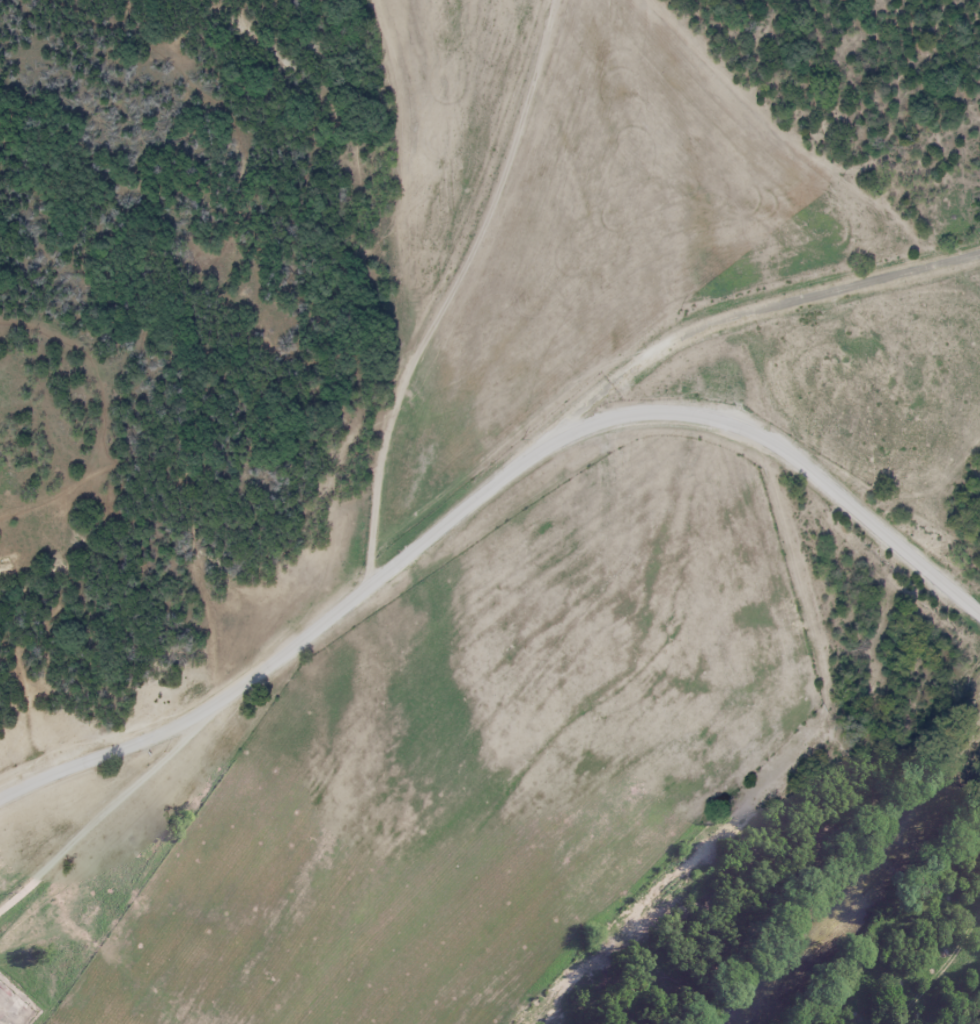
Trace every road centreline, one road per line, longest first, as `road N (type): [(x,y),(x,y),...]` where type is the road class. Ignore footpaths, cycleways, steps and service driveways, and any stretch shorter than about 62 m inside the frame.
road 1 (residential): [(979,609),(766,435),(685,413),(622,418),(541,451),(209,707),(0,798)]

